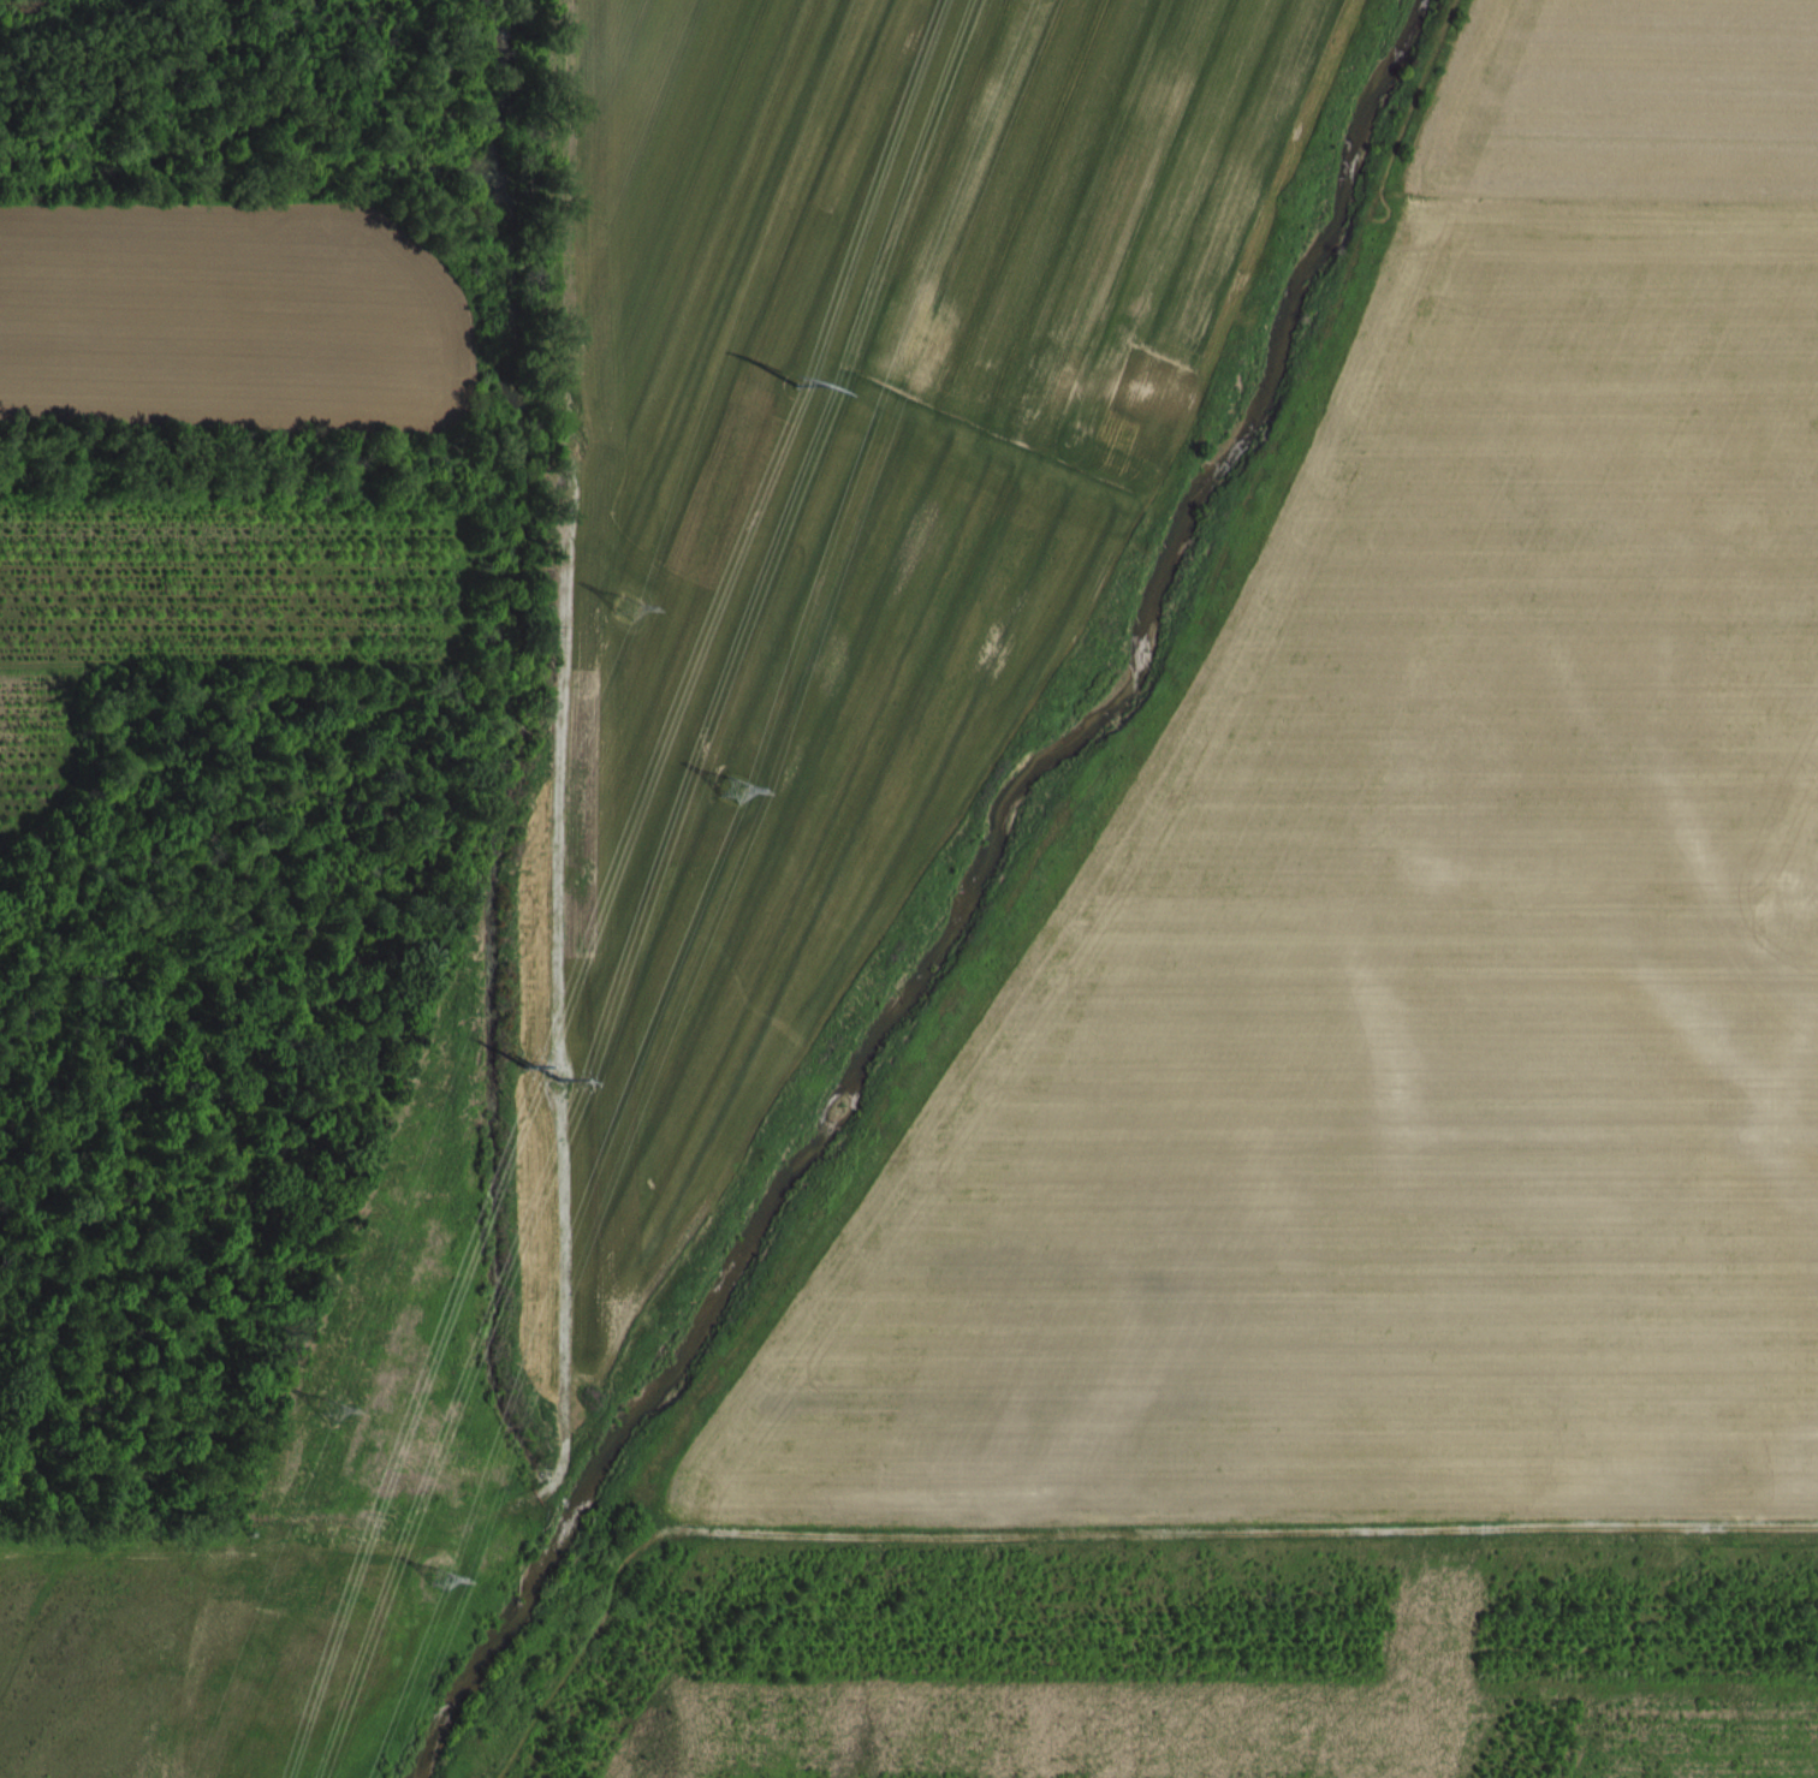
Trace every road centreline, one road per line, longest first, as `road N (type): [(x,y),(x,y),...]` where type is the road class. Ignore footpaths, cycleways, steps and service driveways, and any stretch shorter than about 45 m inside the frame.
road 1 (track): [(1817,1523),(670,1529)]

